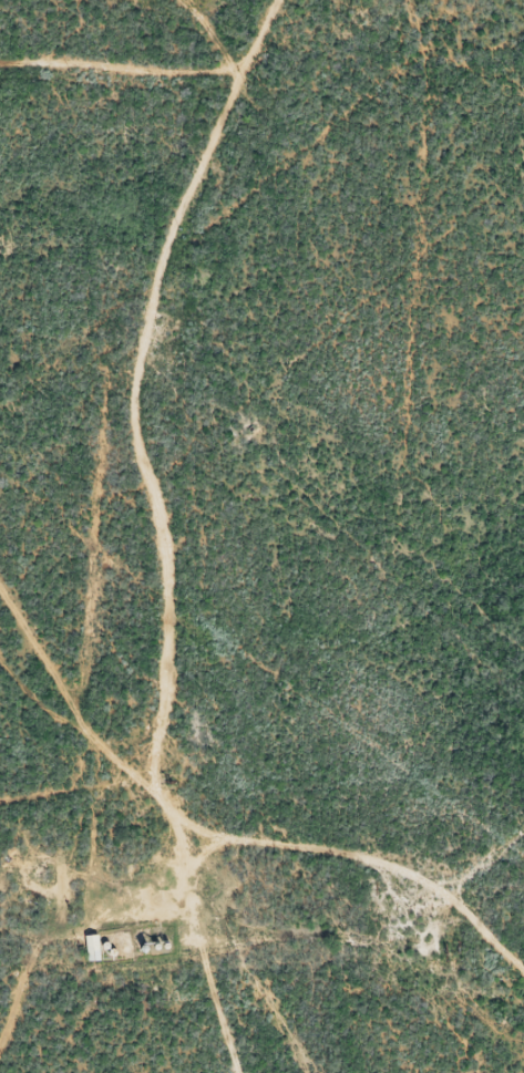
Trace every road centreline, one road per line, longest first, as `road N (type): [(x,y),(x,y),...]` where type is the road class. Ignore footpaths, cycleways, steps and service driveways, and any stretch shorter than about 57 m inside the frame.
road 1 (residential): [(0,827),(24,806),(131,768),(152,715),(146,337),(237,166),(242,117),(290,91),(323,0)]
road 2 (residential): [(398,837),(368,826),(198,817),(131,768)]
road 3 (residential): [(242,117),(0,85)]
road 4 (residential): [(404,877),(398,837),(456,860),(456,886),(434,914),(413,905),(404,877)]

